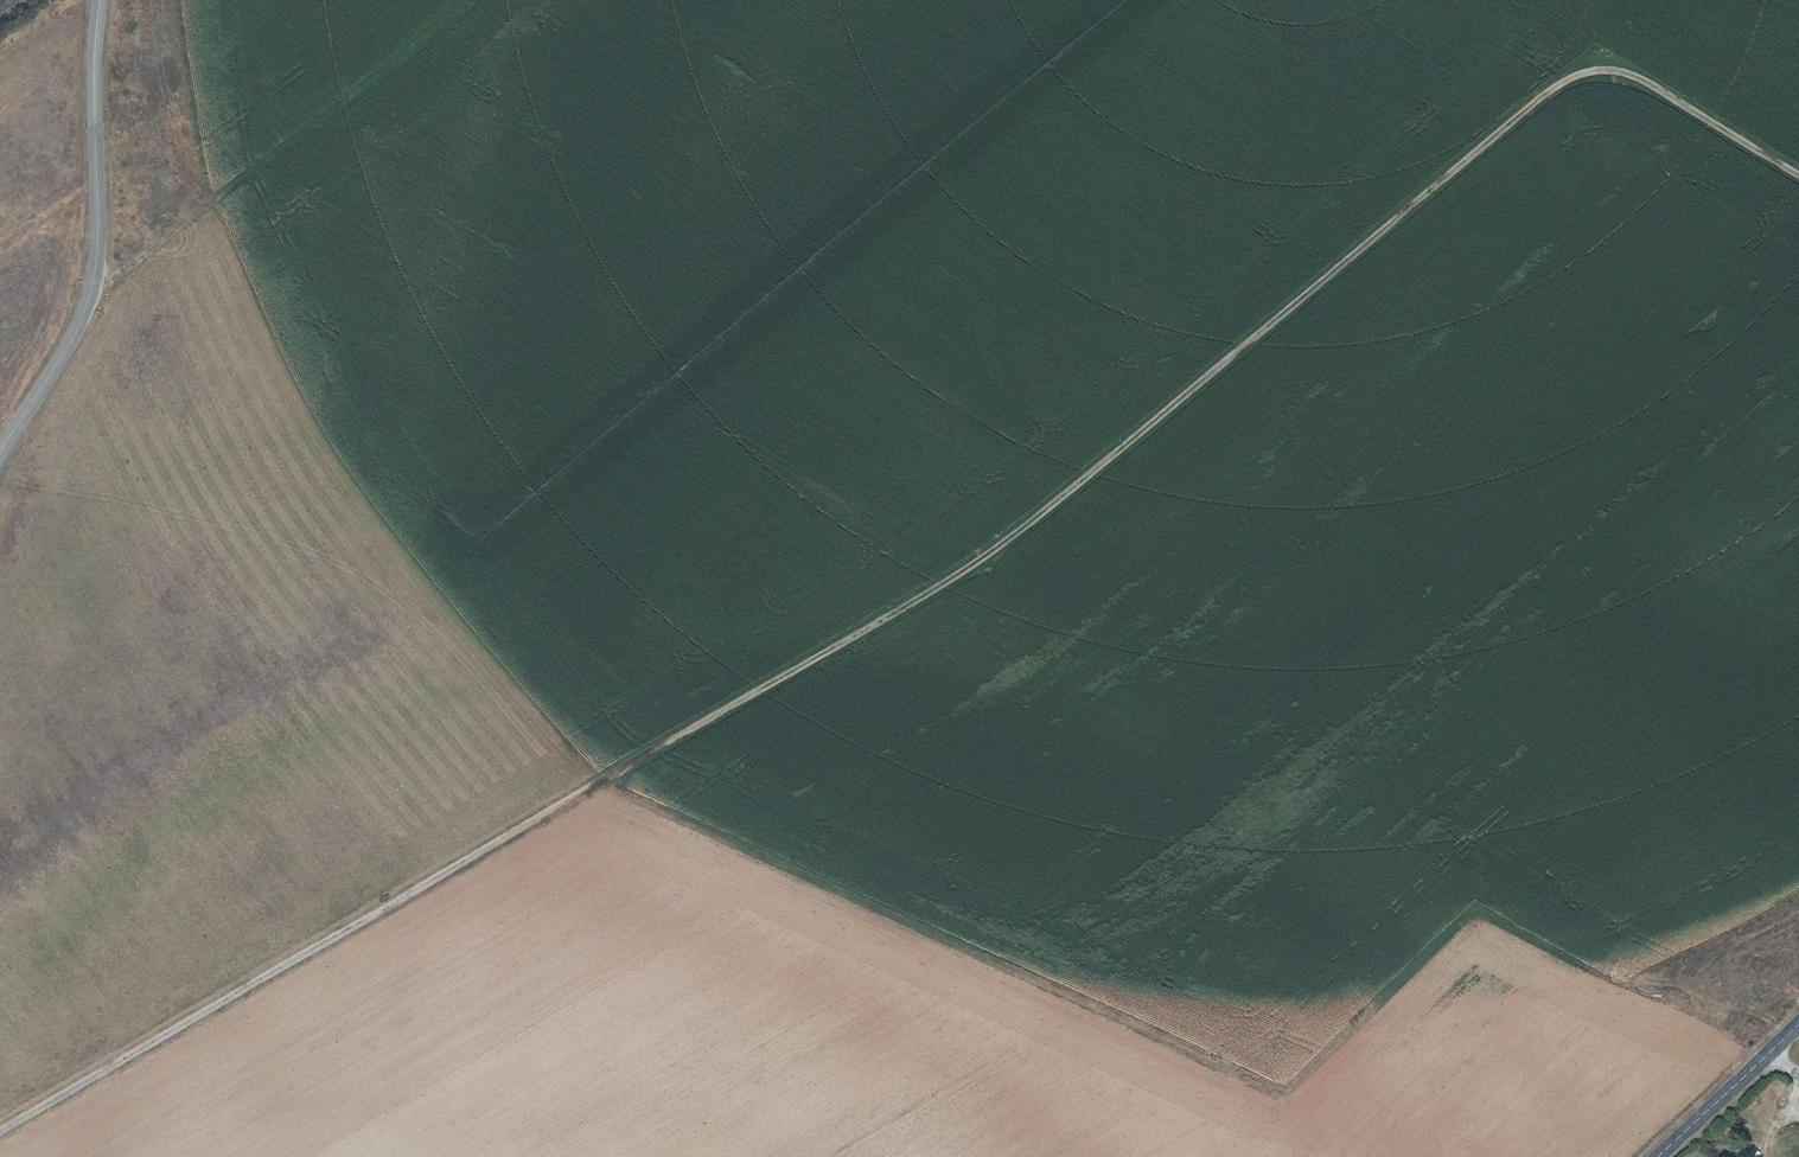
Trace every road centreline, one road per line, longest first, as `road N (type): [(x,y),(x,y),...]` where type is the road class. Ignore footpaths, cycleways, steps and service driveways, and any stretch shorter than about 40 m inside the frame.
road 1 (unclassified): [(0,1133),(954,579),(1055,507),(1559,88),(1598,71),(1625,75),(1798,173)]
road 2 (unclassified): [(92,289),(441,32),(470,0)]
road 3 (unclassified): [(101,0),(92,289)]
road 4 (unclassified): [(92,289),(0,452)]
road 5 (tertiary): [(1668,1156),(1775,1059)]

